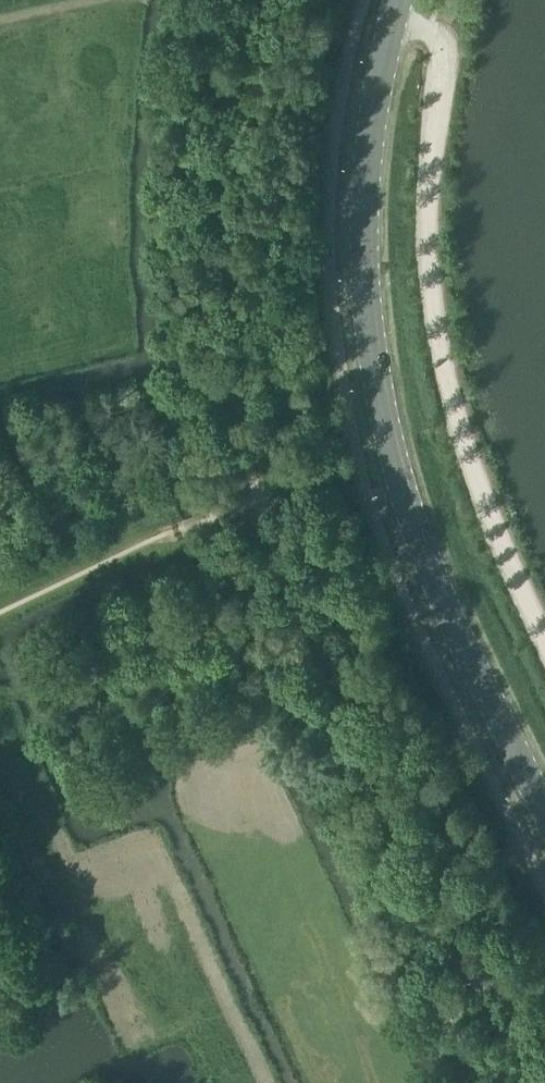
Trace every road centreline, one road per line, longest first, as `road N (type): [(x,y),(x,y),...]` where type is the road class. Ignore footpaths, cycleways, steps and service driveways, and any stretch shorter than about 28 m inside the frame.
road 1 (secondary): [(544,815),(447,605),(408,506),(380,400),(367,308),(366,157),(392,18)]
road 2 (unclassified): [(392,18),(438,39),(444,55),(428,218),(438,319),(488,506),(544,631)]

